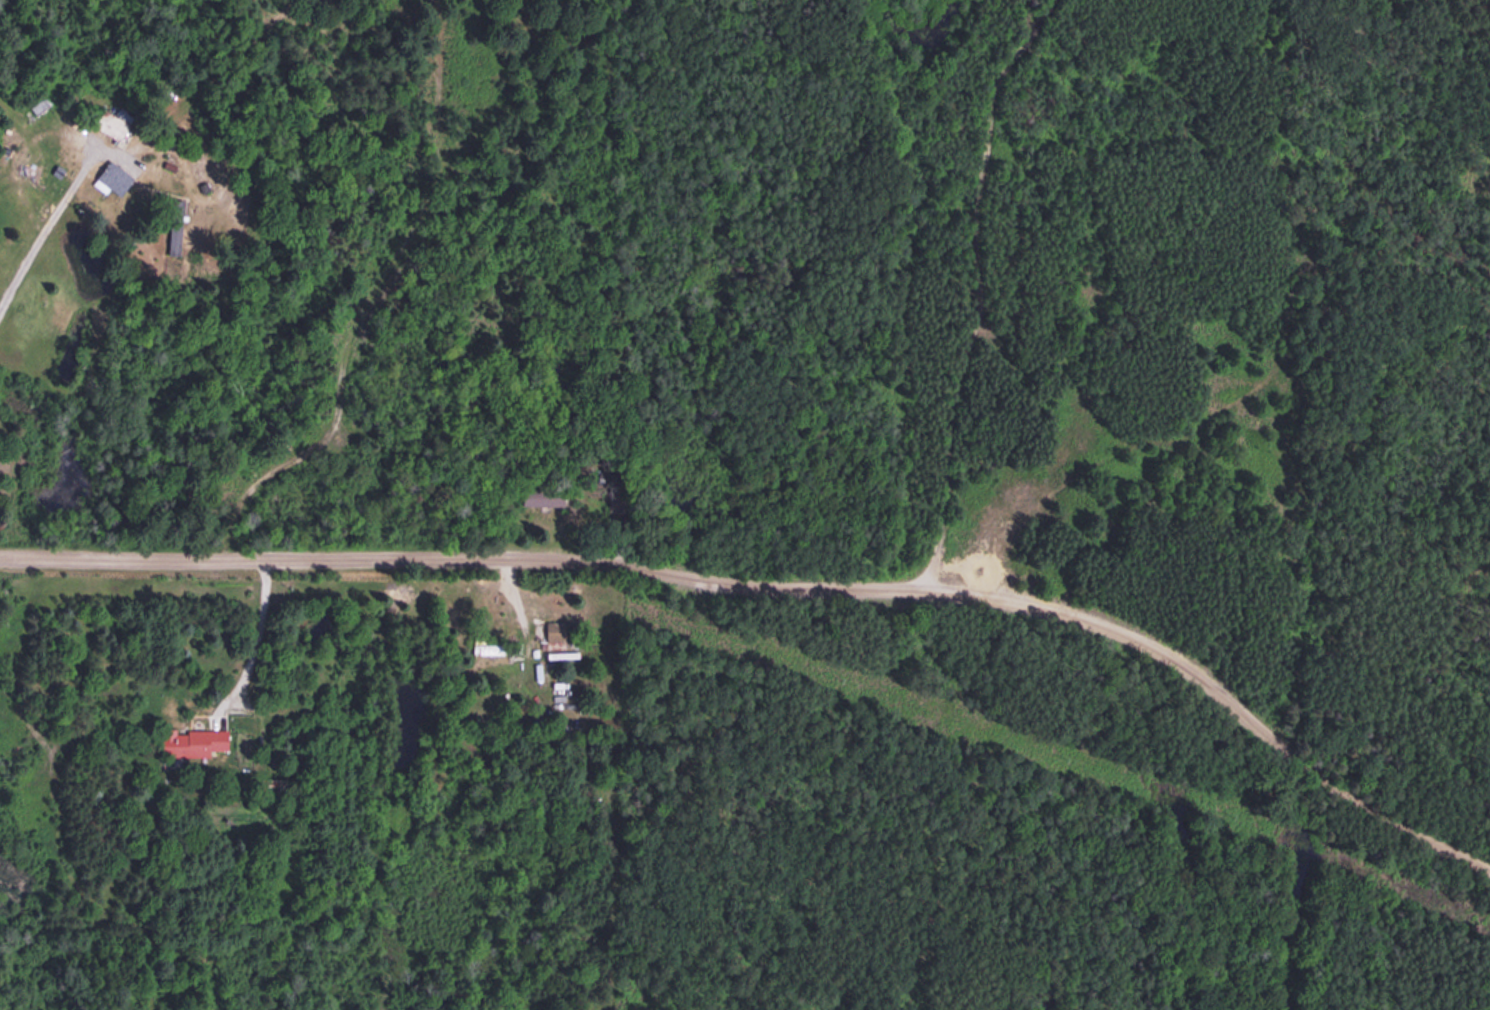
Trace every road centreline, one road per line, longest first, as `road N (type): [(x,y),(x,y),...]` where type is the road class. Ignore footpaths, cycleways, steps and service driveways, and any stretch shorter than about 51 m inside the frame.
road 1 (residential): [(1489,873),(1328,787),(1221,674),(1120,615),(907,561),(860,585),(551,531),(0,546)]
road 2 (residential): [(917,564),(1231,320),(1440,212),(1489,195)]
road 3 (track): [(907,561),(937,359),(943,205),(1014,26),(1034,0)]

